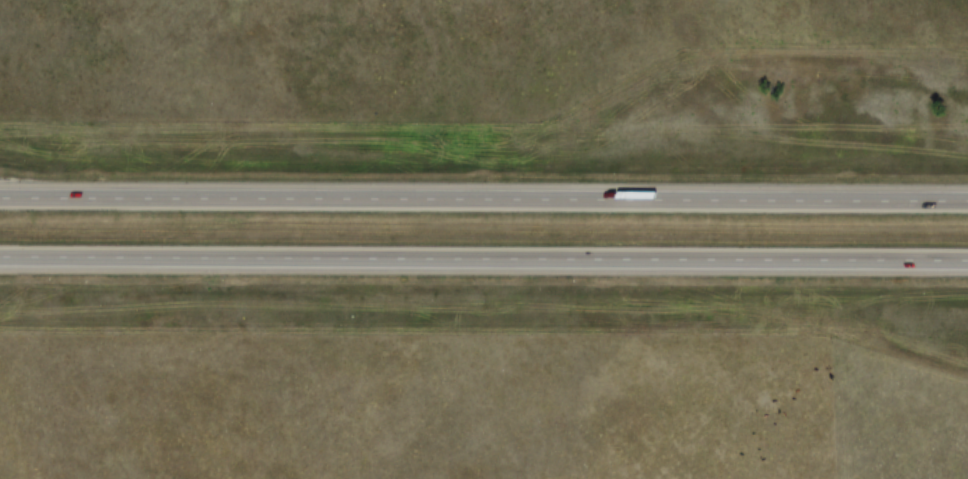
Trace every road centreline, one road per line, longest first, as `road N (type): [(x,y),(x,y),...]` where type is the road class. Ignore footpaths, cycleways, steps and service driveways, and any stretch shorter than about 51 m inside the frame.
road 1 (motorway): [(967,200),(0,197)]
road 2 (motorway): [(0,256),(967,259)]

